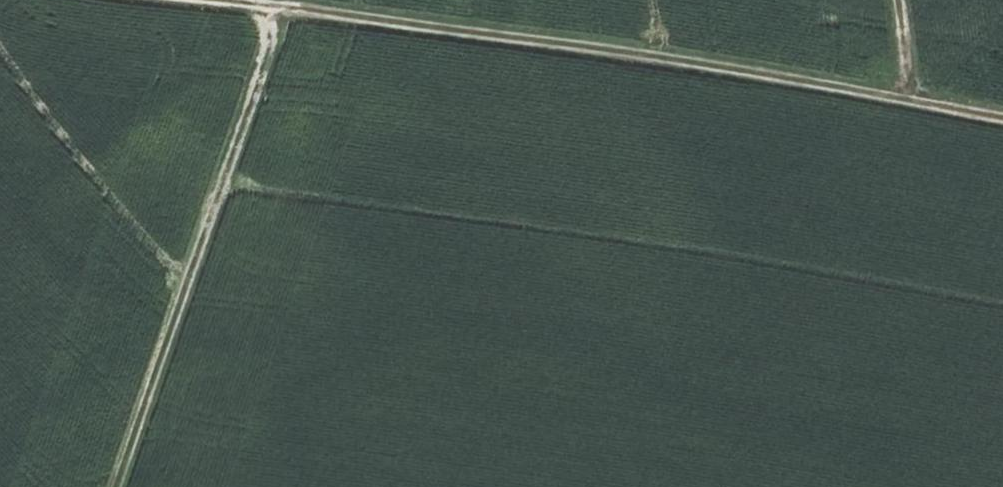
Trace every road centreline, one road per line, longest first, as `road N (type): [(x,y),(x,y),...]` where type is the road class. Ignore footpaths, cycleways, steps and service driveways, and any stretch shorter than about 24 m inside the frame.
road 1 (track): [(915,103),(249,0)]
road 2 (track): [(283,4),(122,486)]
road 3 (track): [(899,0),(915,103),(1002,117)]

